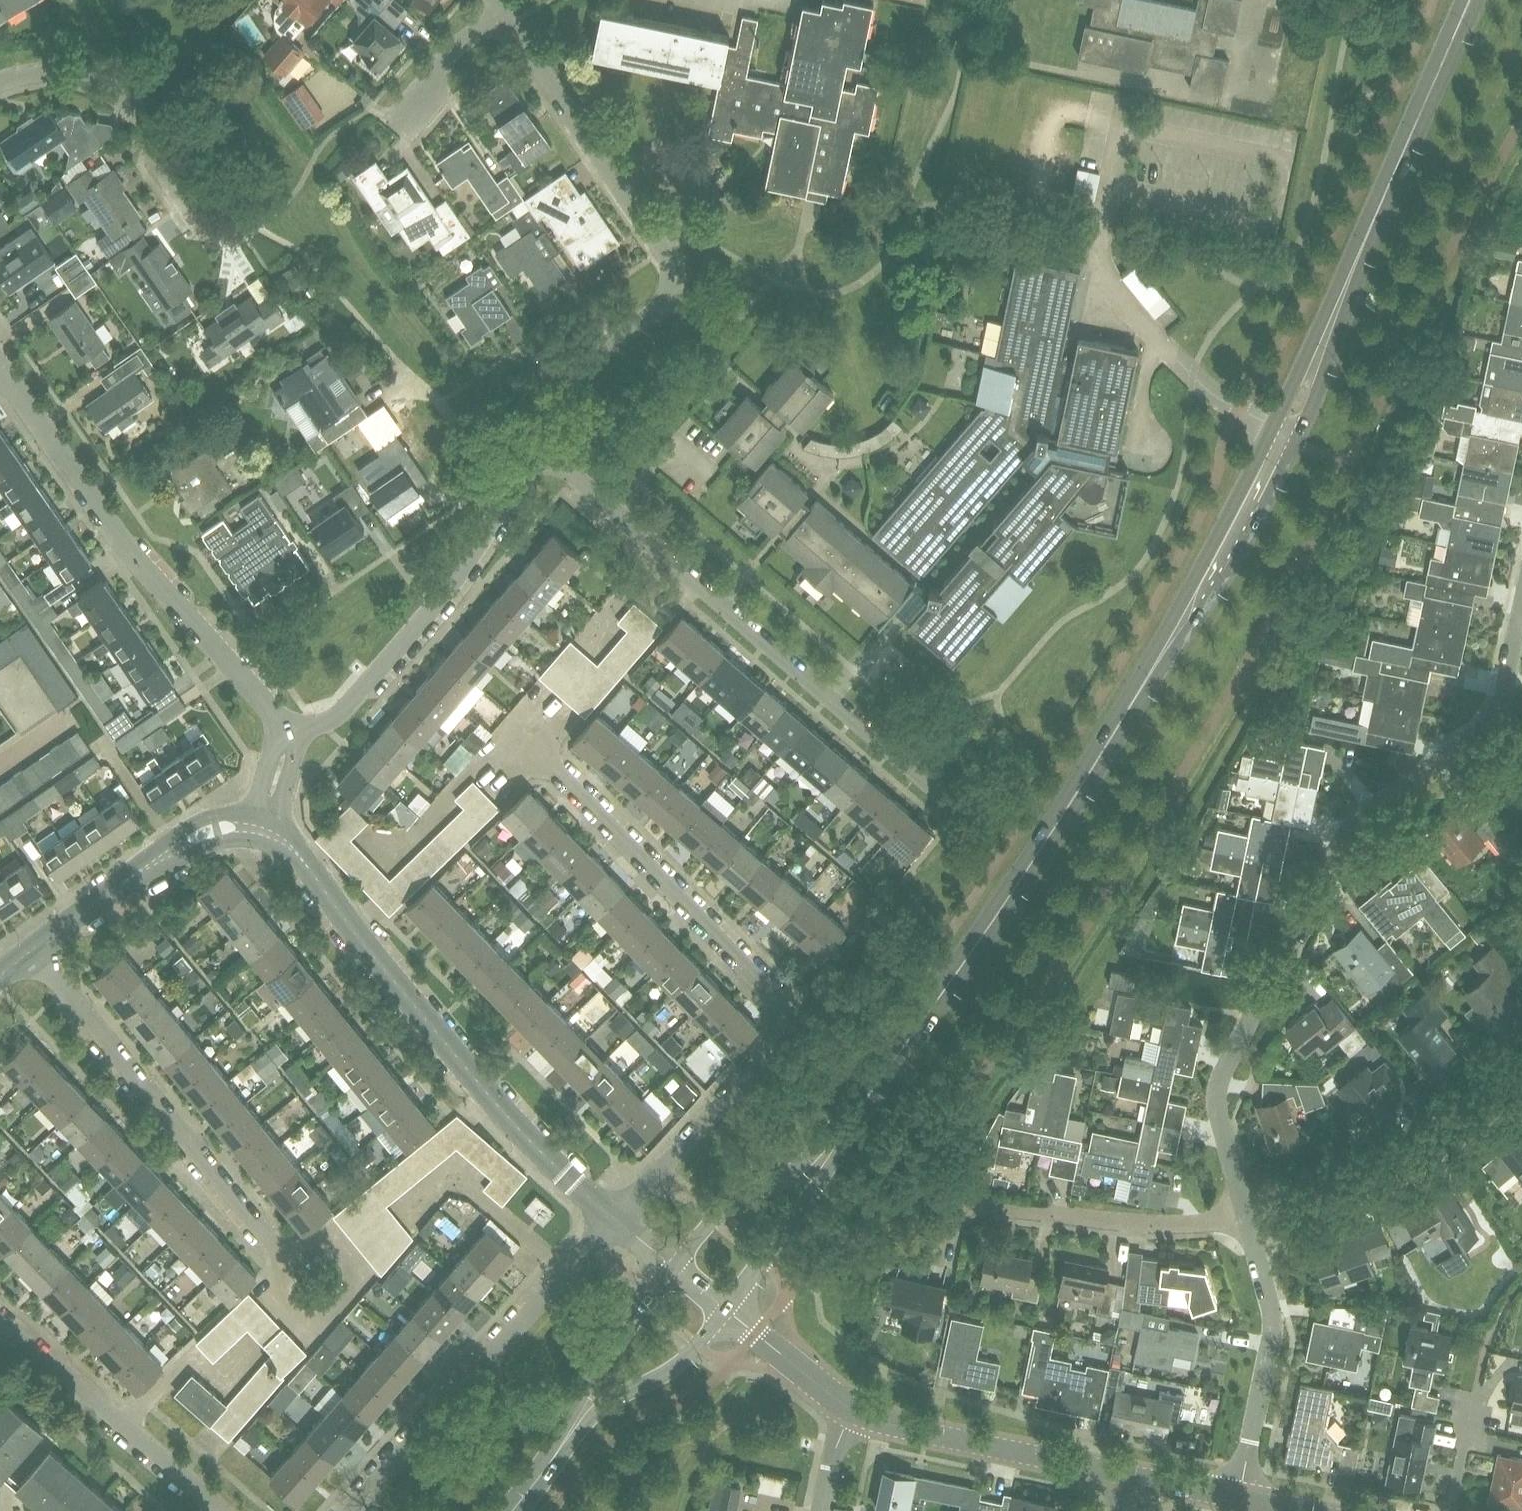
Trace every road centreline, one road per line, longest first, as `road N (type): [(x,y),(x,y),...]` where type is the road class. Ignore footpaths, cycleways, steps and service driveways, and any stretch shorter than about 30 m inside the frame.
road 1 (primary): [(848,1127),(1107,746),(1229,543),(1313,372),(1475,0)]
road 2 (residential): [(1247,1219),(1218,1107),(1226,1064),(1358,819),(1490,725),(1521,610)]
road 3 (residential): [(527,446),(570,375),(663,308),(675,281),(503,13)]
road 4 (residential): [(611,1216),(523,1136),(295,851),(262,831)]
road 5 (residential): [(910,763),(572,472),(527,446)]
road 6 (residential): [(725,1098),(781,1035),(780,1006),(524,740)]
road 7 (residential): [(291,730),(131,554),(0,372)]
road 8 (residential): [(283,1261),(33,949)]
road 9 (residential): [(350,1510),(611,1216)]
road 10 (residential): [(291,730),(318,725),(355,700),(460,574),(527,446)]
road 11 (residential): [(945,1263),(969,1202),(1149,1226),(1247,1219)]
road 12 (residential): [(1247,1219),(1389,1169),(1521,1063)]
road 13 (residential): [(219,230),(145,108),(80,75),(32,73),(0,84)]
road 14 (residential): [(0,1318),(224,1510)]
road 15 (residential): [(1238,1498),(1275,1343),(1247,1219)]
road 16 (tertiary): [(1132,1475),(916,1433),(854,1410)]
road 17 (residential): [(33,949),(191,835),(262,831)]
road 18 (primary): [(848,1127),(712,1220),(671,1266)]
road 19 (primary): [(727,1309),(821,1181),(848,1127)]
road 20 (primary): [(573,1431),(678,1365),(727,1309)]
road 21 (primary): [(671,1266),(573,1431)]
road 22 (tertiary): [(854,1410),(803,1377),(727,1309)]
road 23 (residential): [(503,13),(449,57),(403,123)]
road 24 (residential): [(910,763),(929,743),(956,751),(965,761),(962,786),(941,792)]

